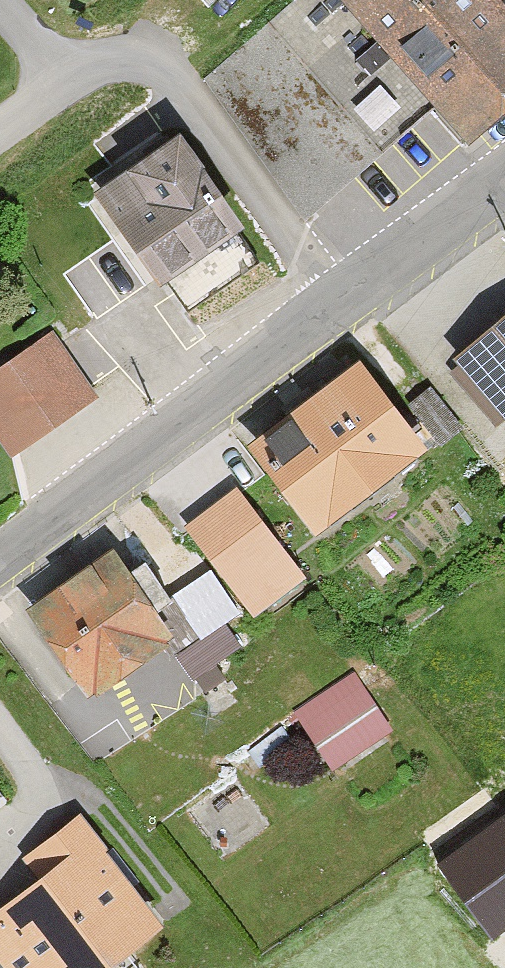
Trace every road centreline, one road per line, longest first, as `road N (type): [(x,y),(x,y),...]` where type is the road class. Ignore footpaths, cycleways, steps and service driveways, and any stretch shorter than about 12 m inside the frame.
road 1 (tertiary): [(0,557),(504,176)]

